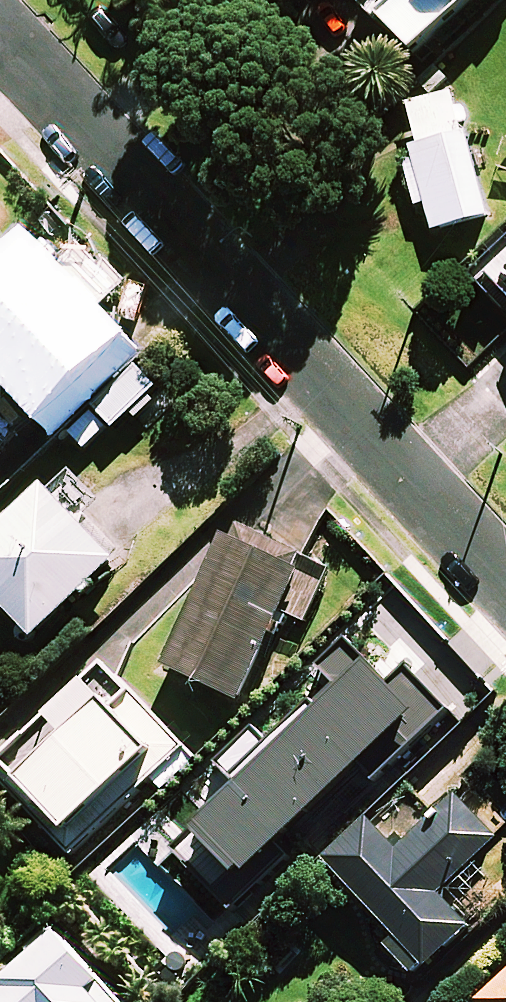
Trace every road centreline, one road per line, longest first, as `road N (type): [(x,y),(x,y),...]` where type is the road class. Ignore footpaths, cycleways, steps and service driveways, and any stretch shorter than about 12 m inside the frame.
road 1 (residential): [(0,22),(505,567)]

